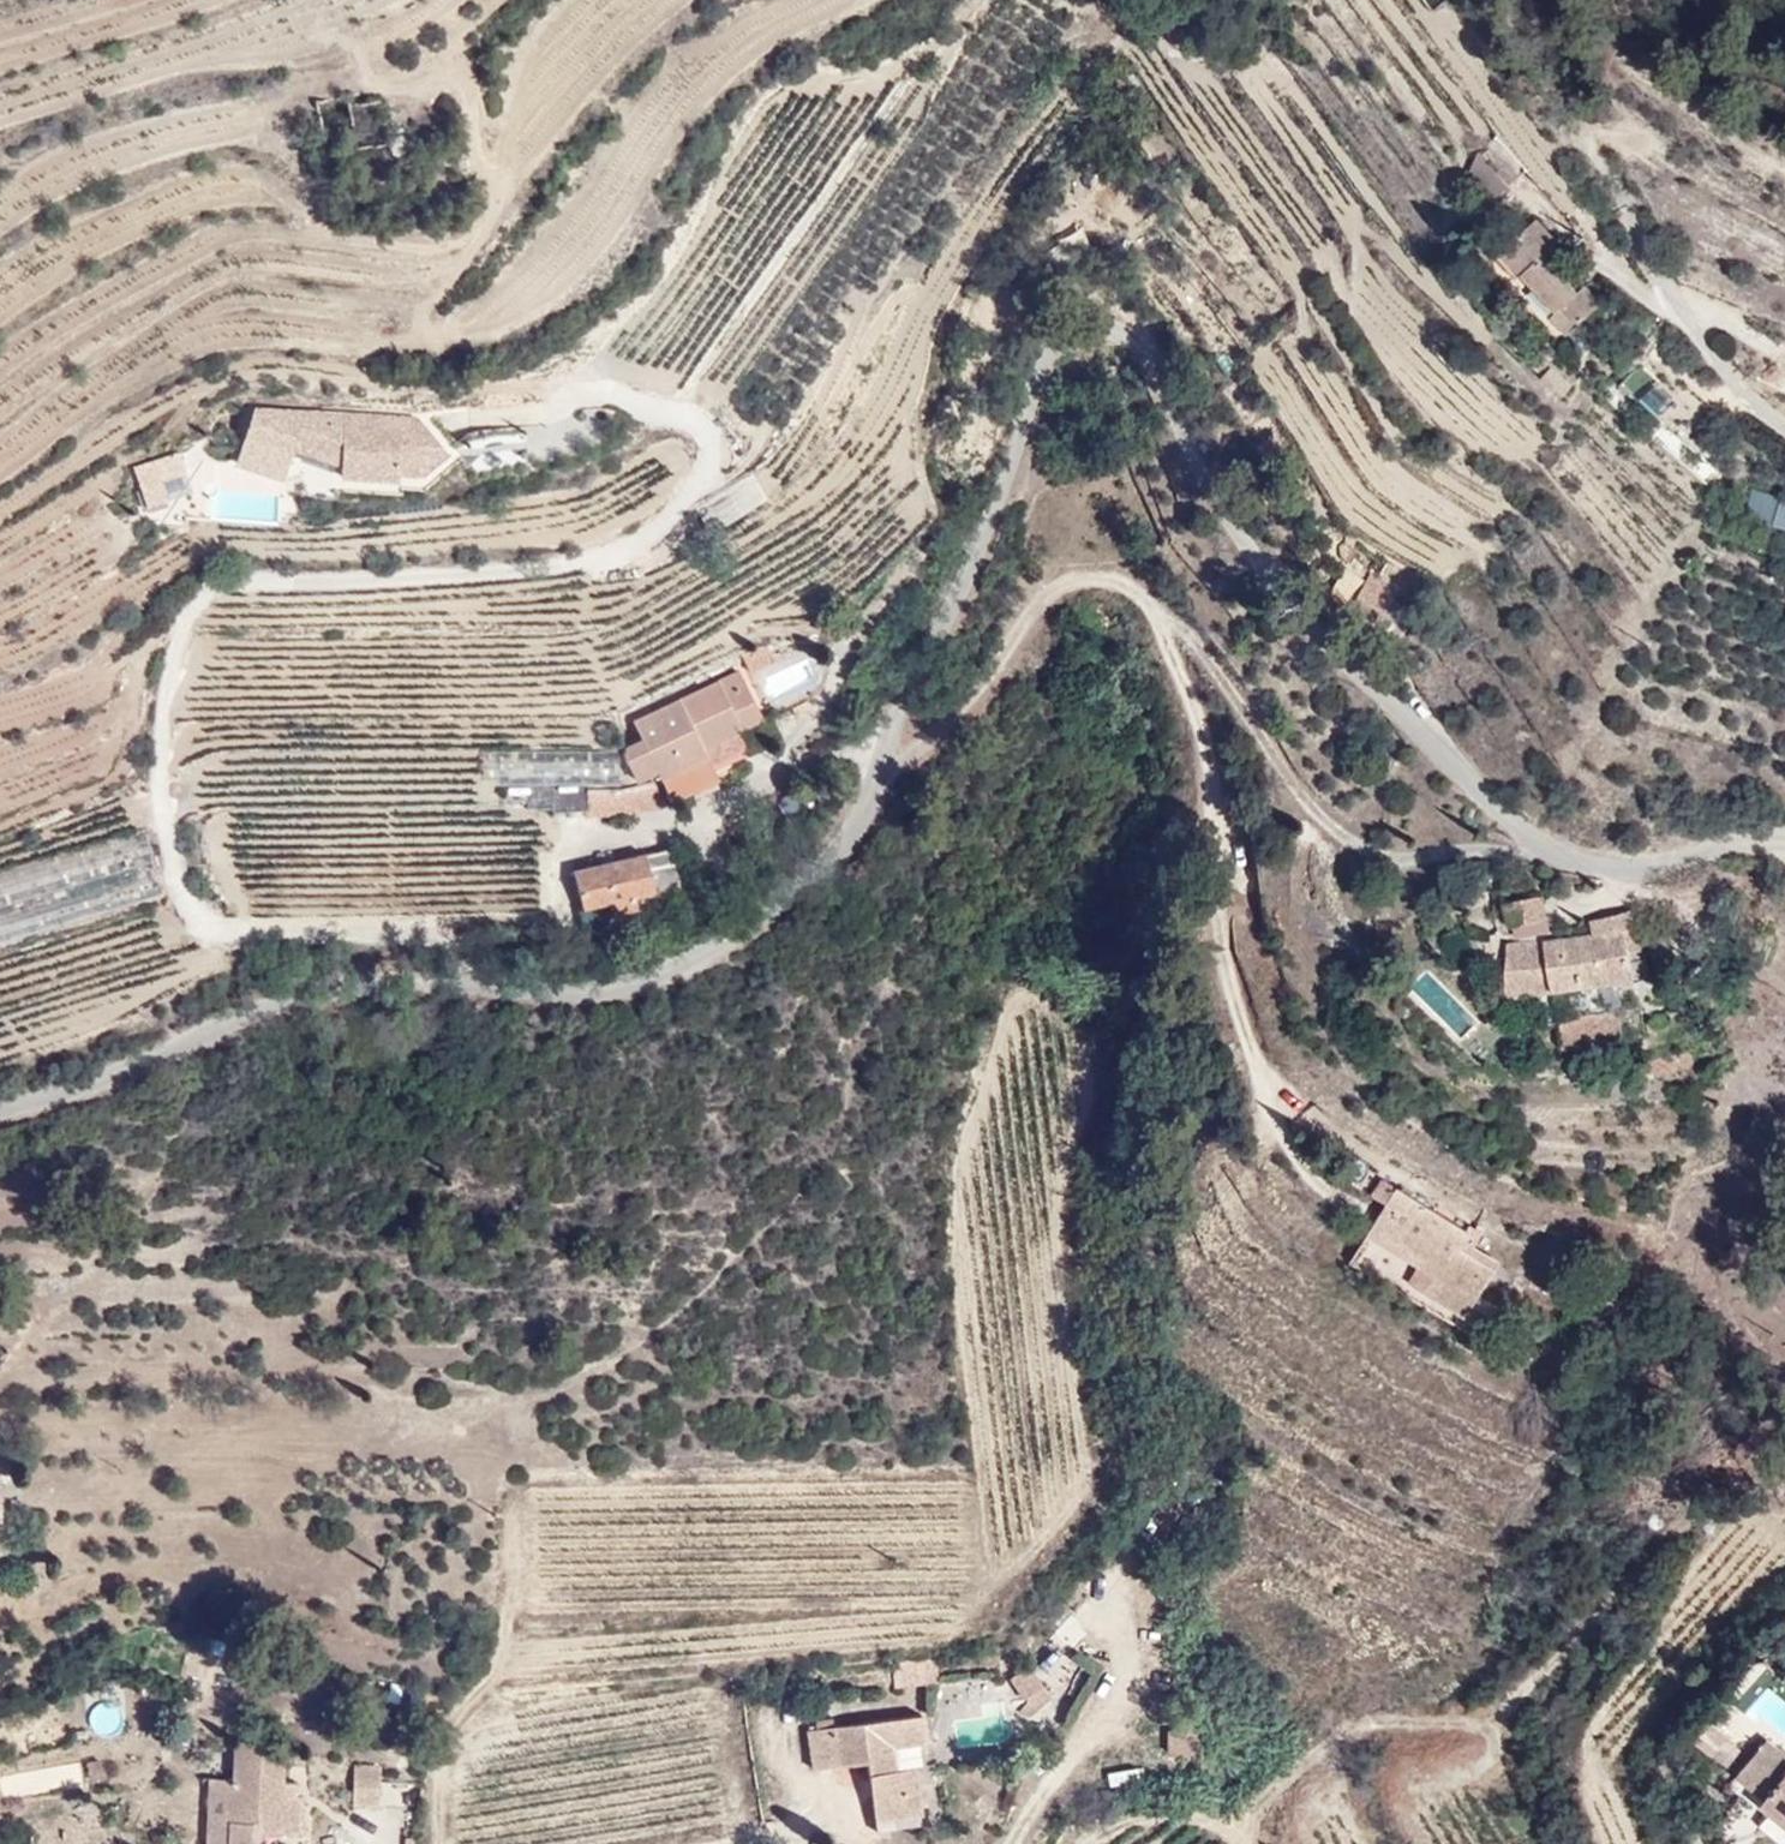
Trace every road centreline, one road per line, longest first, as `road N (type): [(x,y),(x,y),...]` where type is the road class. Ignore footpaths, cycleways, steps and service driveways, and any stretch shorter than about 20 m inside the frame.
road 1 (tertiary): [(0,1112),(87,1088),(263,1004),(366,986),(593,992),(651,979),(698,963),(802,898),(855,832),(1019,454),(1049,363),(1080,336),(1116,336),(1149,353),(1197,460),(1412,719),(1545,848),(1622,870),(1751,843),(1784,846)]
road 2 (track): [(1495,0),(1663,284)]
road 3 (unclassified): [(1663,284),(1742,392),(1784,421)]

